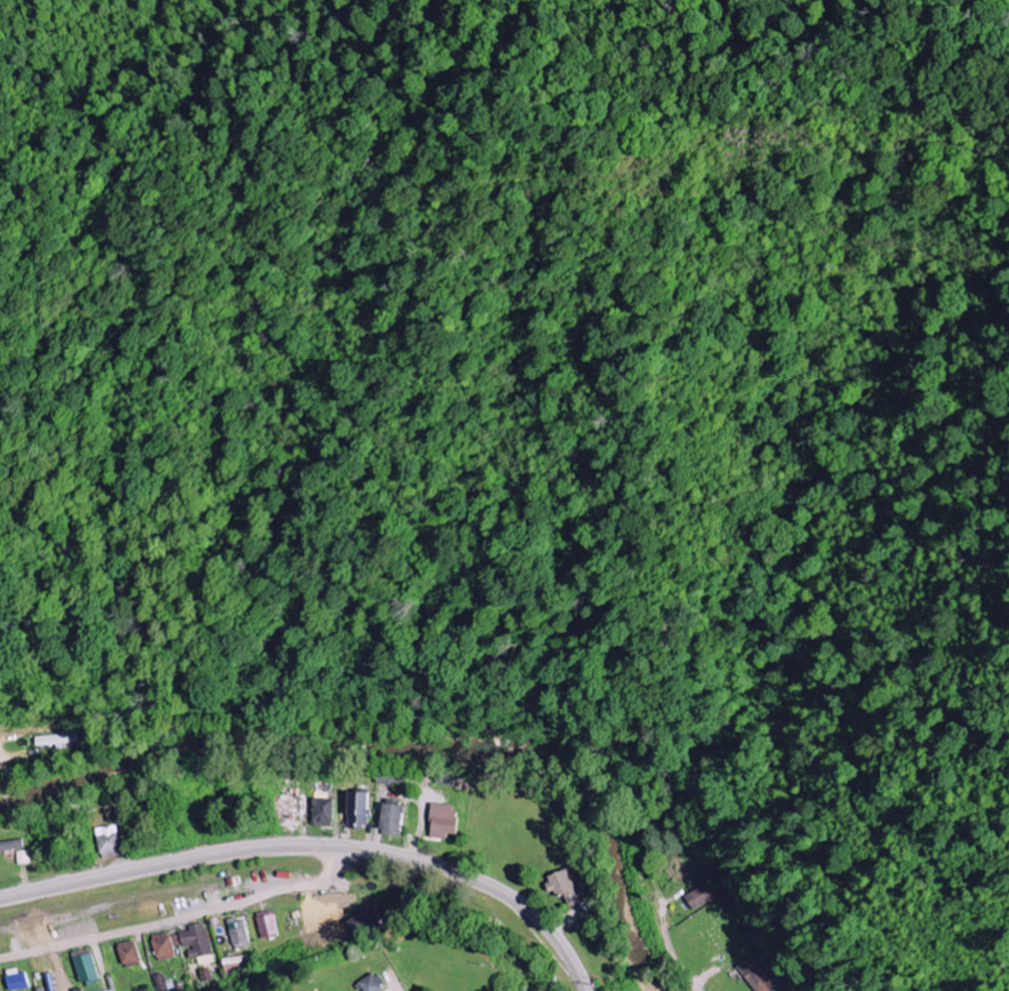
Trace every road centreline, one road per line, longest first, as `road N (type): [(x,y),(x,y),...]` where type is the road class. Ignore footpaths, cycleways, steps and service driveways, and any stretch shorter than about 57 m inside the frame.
road 1 (tertiary): [(586,990),(571,958),(517,902),(468,877),(354,848),(235,849),(0,897)]
road 2 (residential): [(0,959),(300,888),(323,873),(333,846)]

